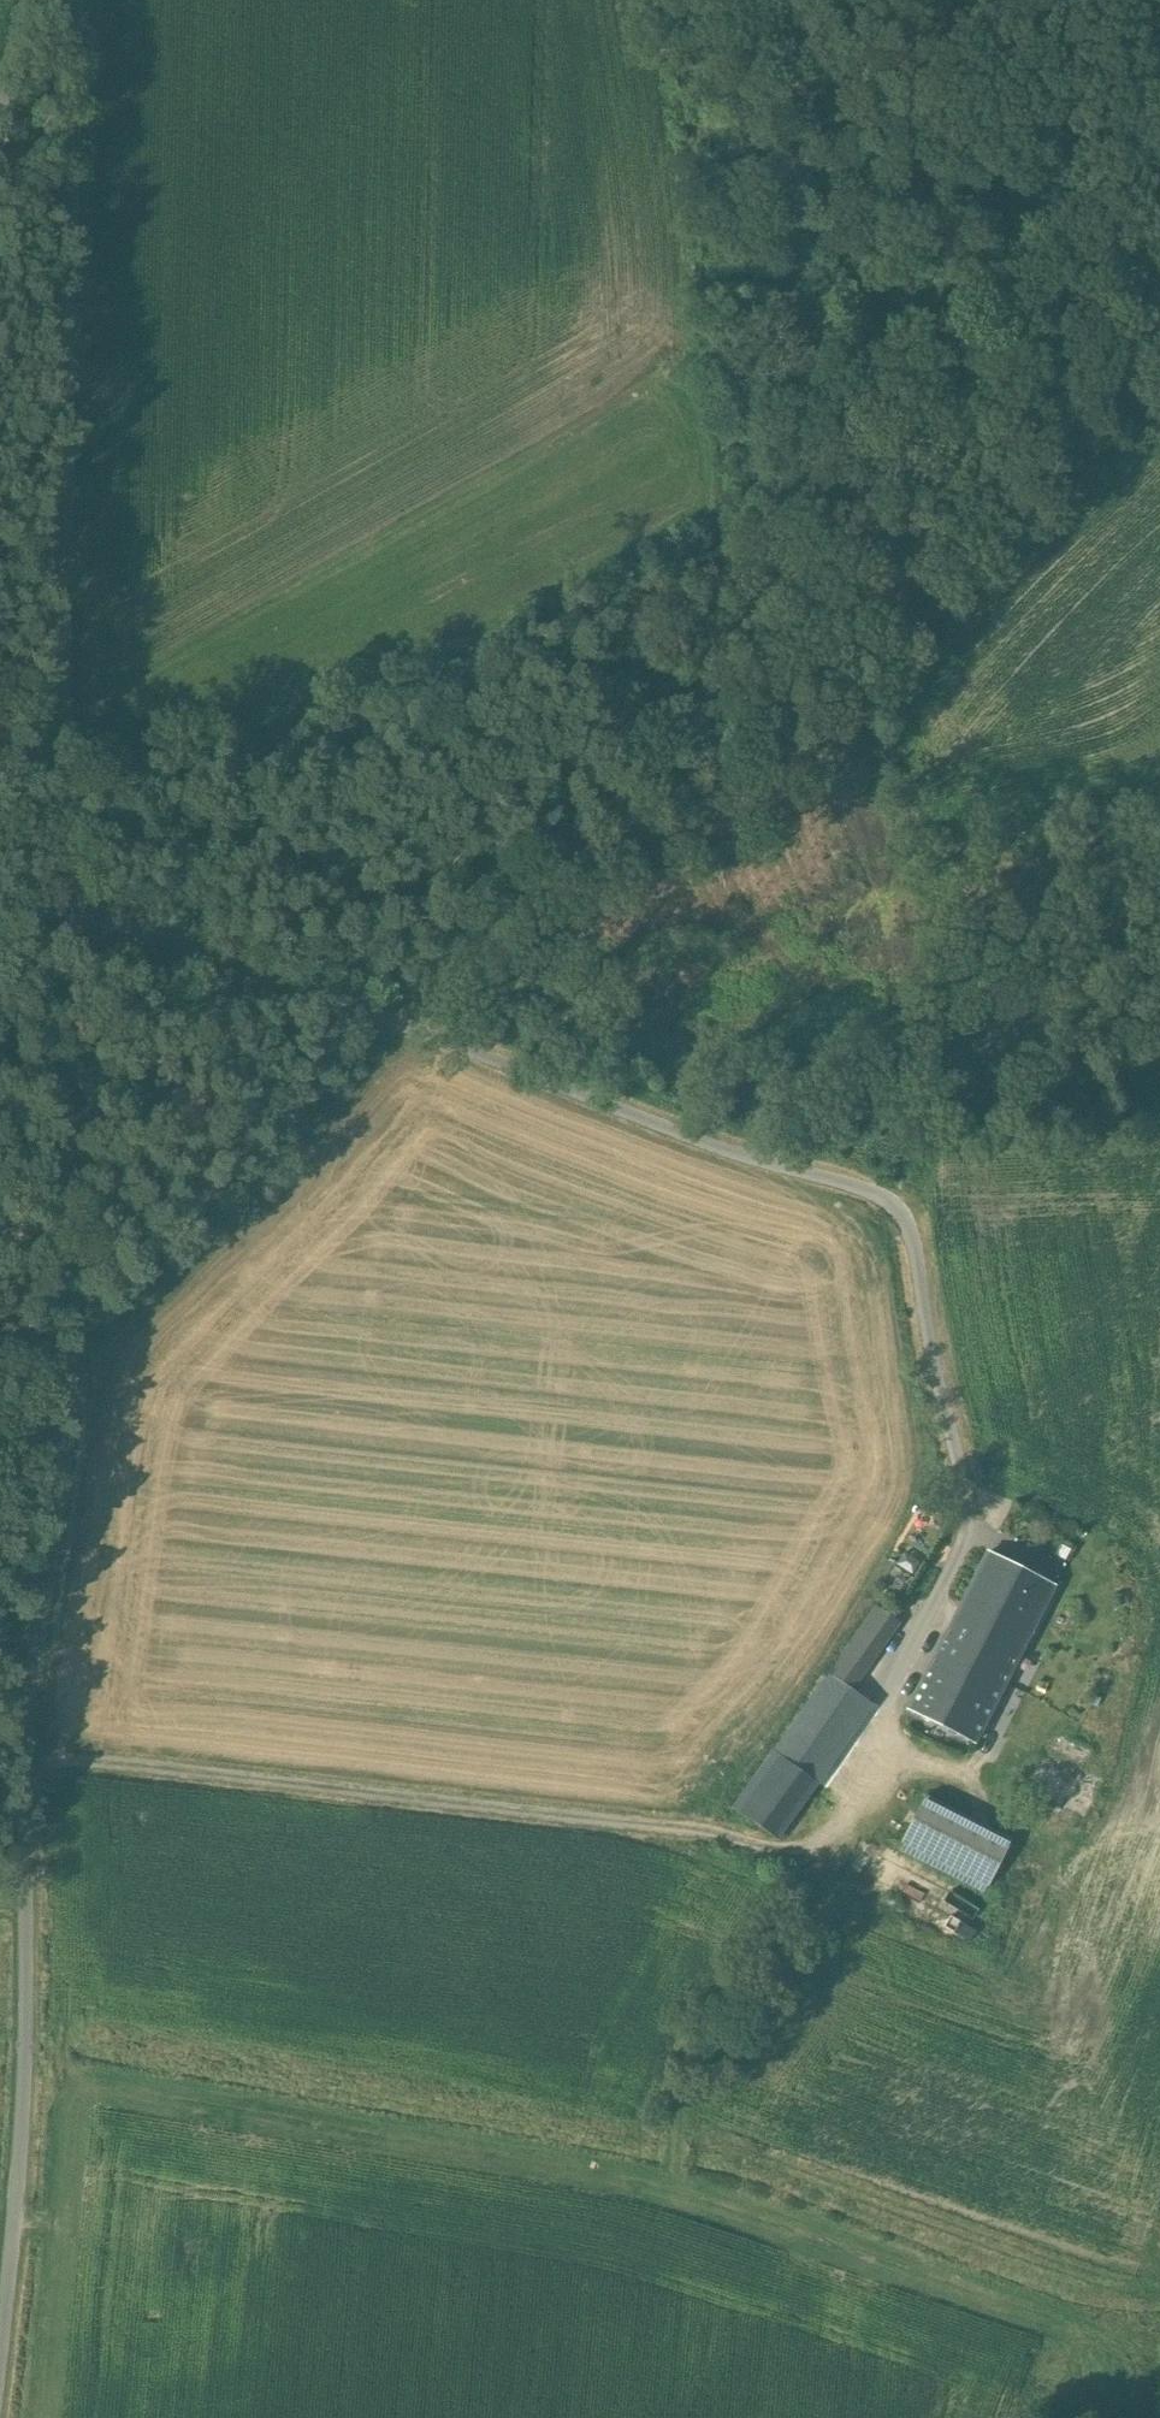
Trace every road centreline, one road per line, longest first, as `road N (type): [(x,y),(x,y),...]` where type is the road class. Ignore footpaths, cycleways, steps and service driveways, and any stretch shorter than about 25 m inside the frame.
road 1 (unclassified): [(0,2351),(11,2240),(25,1755),(51,1421),(77,0)]
road 2 (track): [(25,1755),(697,1830),(796,1853)]
road 3 (unclassified): [(0,158),(59,0)]

